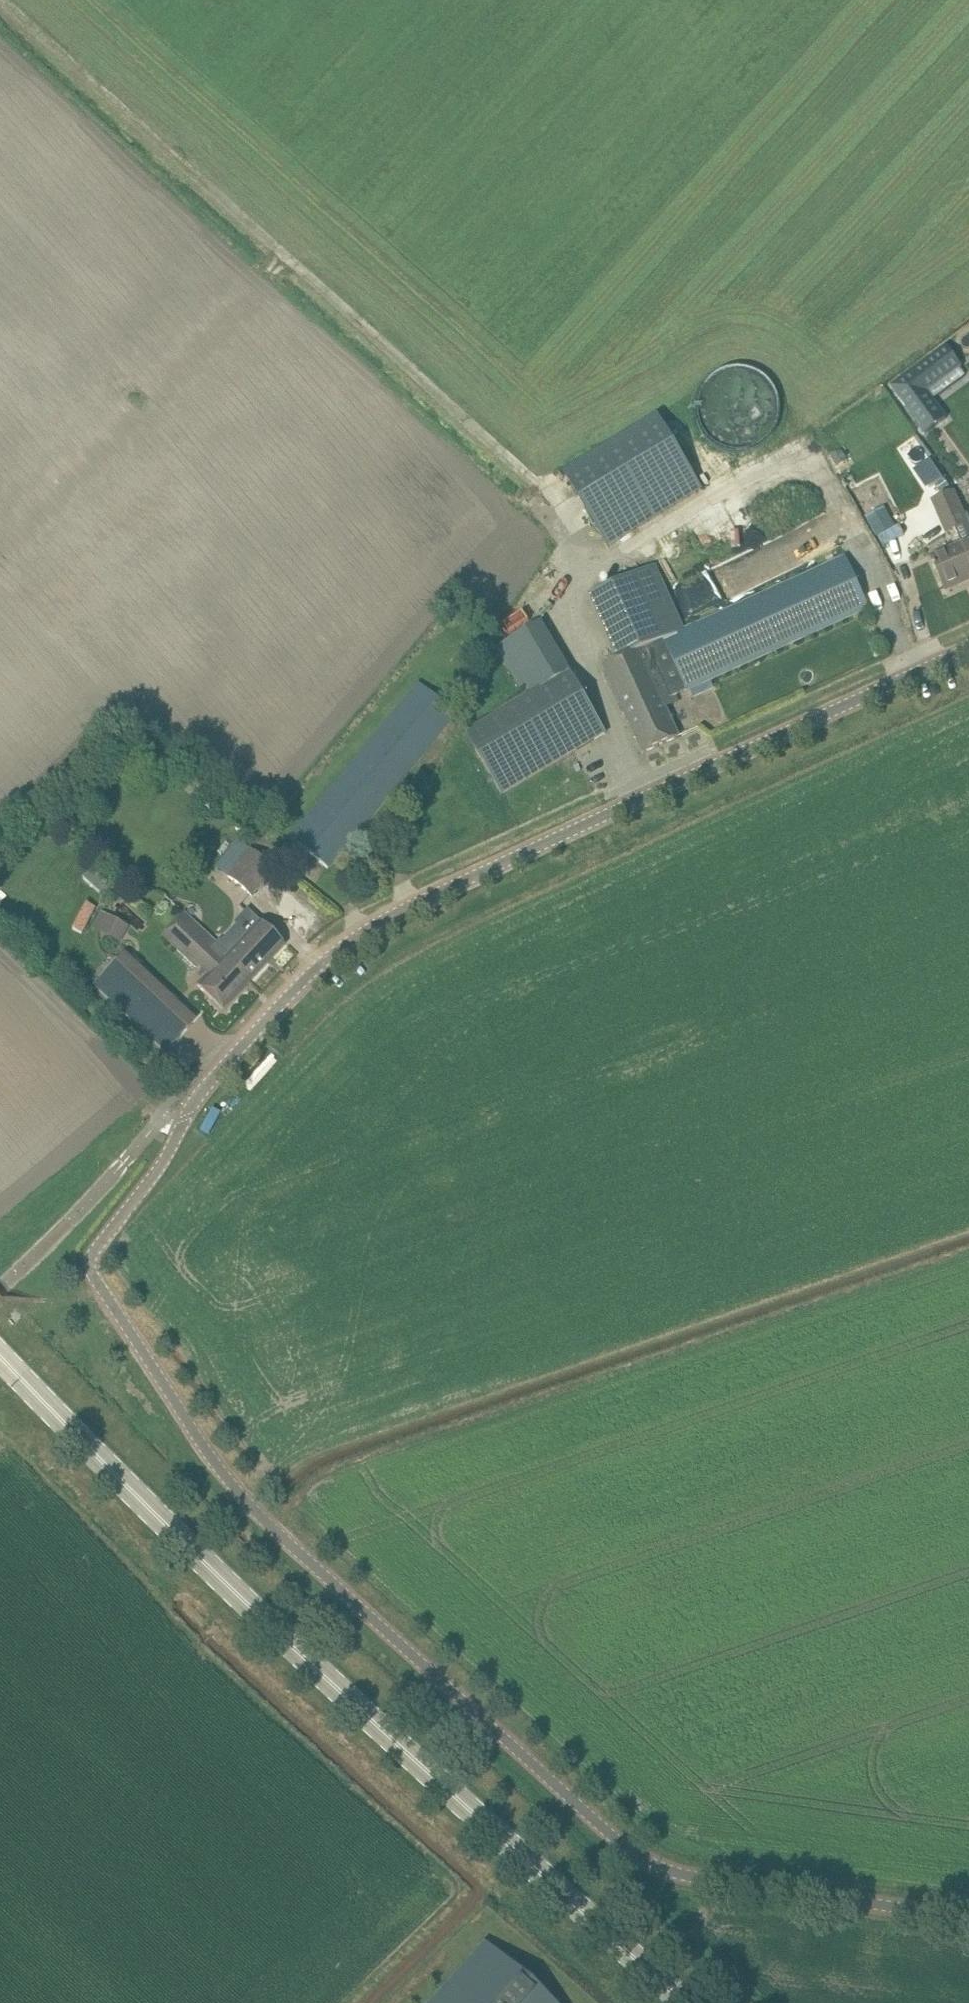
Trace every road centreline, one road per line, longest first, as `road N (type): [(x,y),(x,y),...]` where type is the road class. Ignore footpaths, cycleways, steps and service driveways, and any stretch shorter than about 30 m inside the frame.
road 1 (unclassified): [(90,1260),(206,1451),(265,1521),(641,1859),(698,1878),(968,1917)]
road 2 (primary): [(686,2002),(269,1625),(0,1360)]
road 3 (unclassified): [(968,648),(382,919),(275,1010),(183,1120)]
road 4 (unclassified): [(90,1260),(166,1159),(183,1120)]

